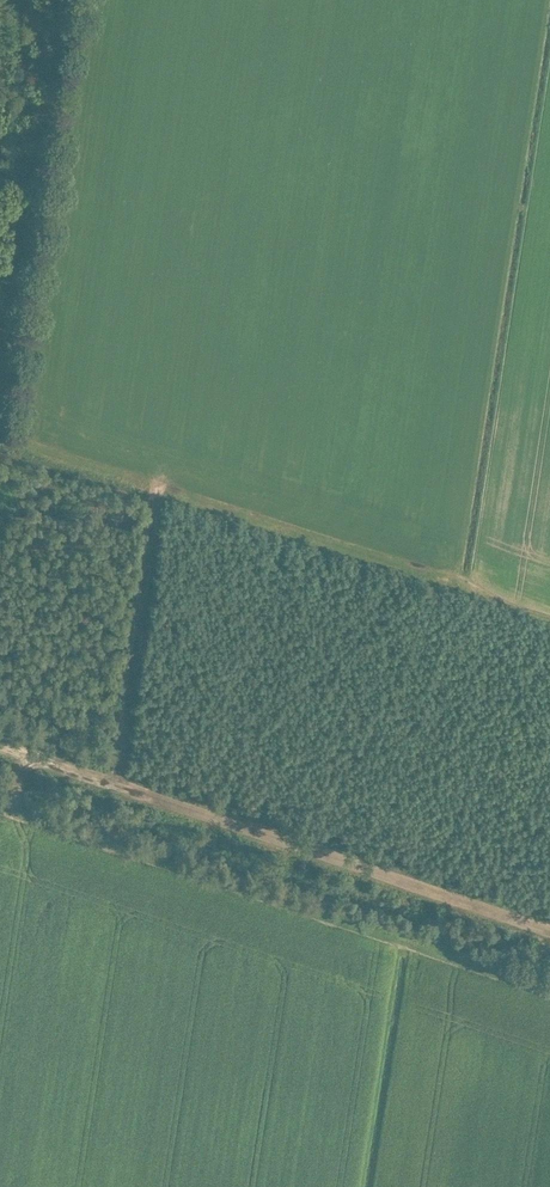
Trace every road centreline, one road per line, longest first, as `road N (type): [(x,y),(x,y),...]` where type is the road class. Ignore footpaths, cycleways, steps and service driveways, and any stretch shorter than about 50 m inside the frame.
road 1 (track): [(0,753),(549,936)]
road 2 (track): [(107,790),(150,492)]

